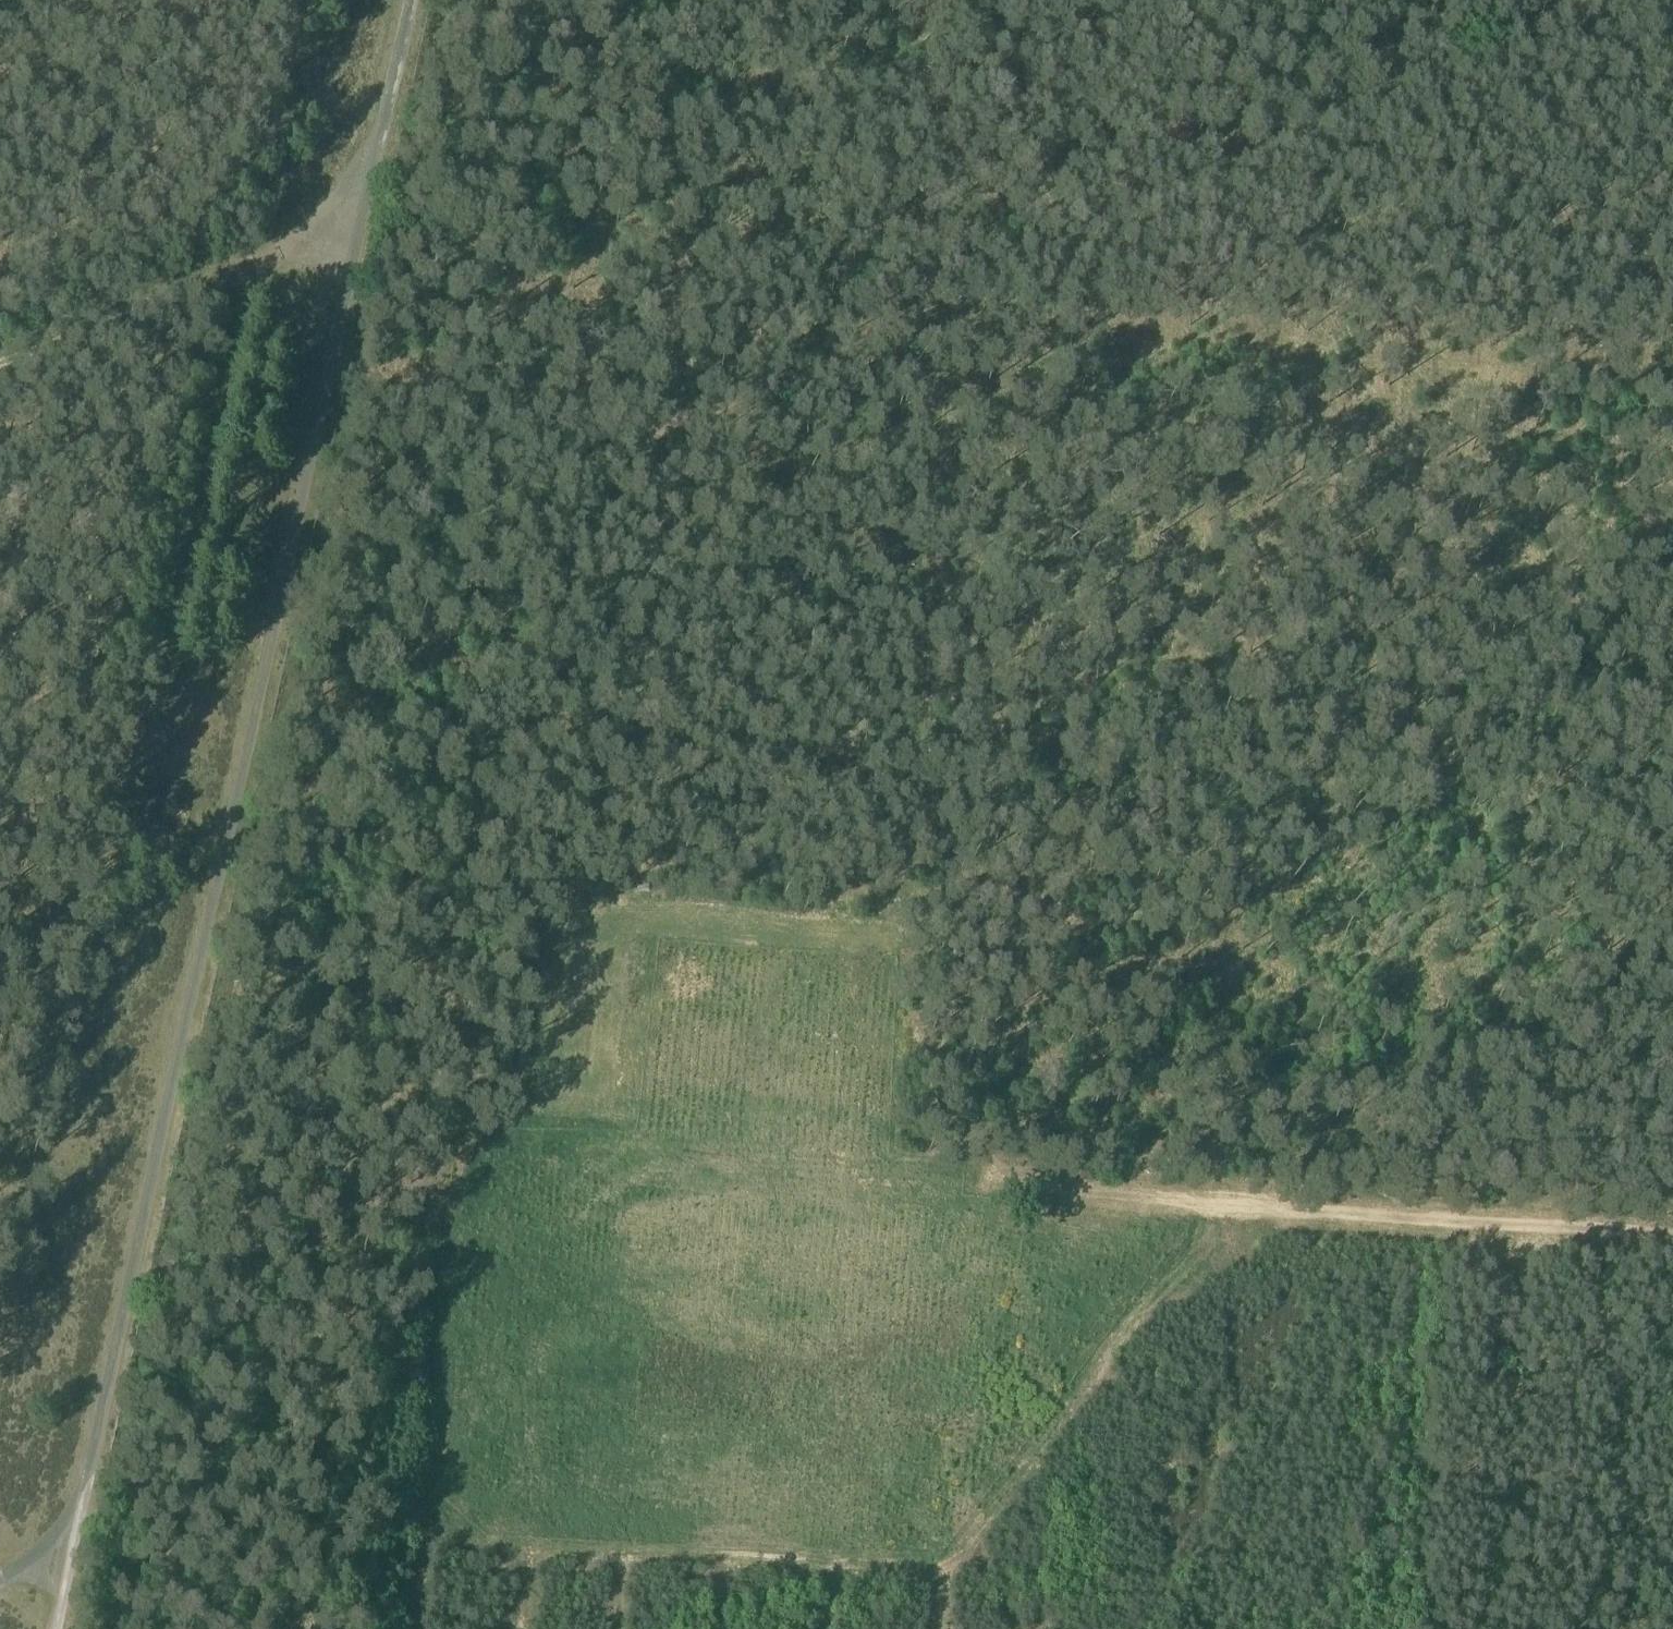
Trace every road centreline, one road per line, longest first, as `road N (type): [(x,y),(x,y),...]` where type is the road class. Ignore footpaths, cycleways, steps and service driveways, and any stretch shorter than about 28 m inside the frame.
road 1 (track): [(424,0),(80,1549)]
road 2 (track): [(1613,0),(357,576),(343,648)]
road 3 (track): [(1672,1248),(1040,1194)]
road 4 (track): [(0,372),(376,224)]

